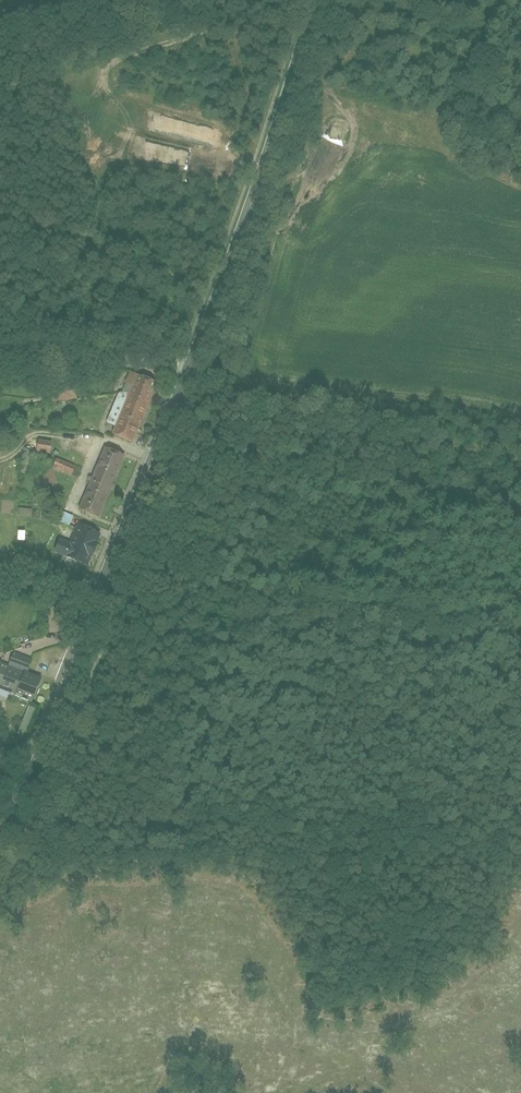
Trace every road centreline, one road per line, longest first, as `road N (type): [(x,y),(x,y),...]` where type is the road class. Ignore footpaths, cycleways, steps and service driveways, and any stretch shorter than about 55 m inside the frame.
road 1 (tertiary): [(0,834),(202,335),(315,0)]
road 2 (track): [(157,442),(236,467),(520,505)]

